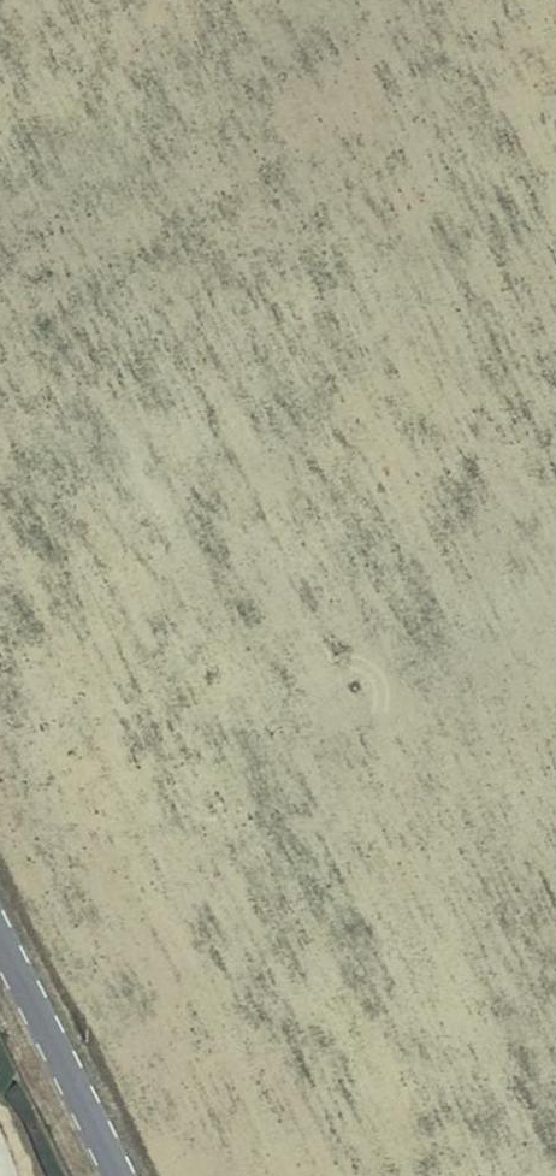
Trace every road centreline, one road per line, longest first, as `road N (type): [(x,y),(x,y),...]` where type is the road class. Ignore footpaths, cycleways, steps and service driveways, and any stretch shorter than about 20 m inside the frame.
road 1 (unclassified): [(0,946),(110,1175)]

